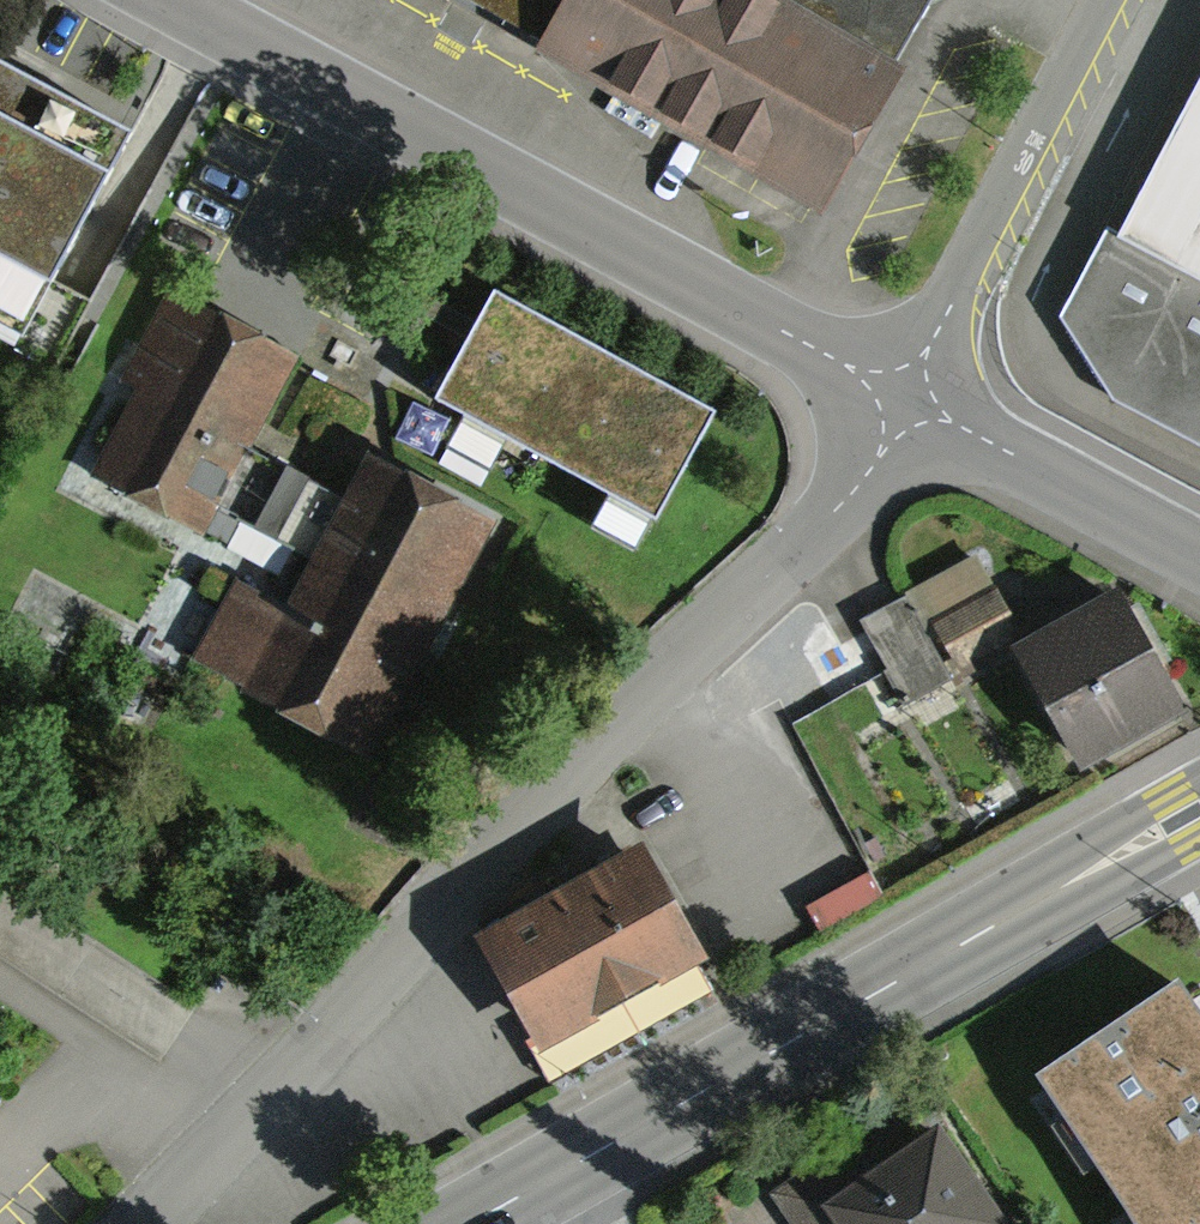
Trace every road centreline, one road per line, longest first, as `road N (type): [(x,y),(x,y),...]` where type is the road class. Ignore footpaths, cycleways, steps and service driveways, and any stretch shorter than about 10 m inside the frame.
road 1 (residential): [(904,398),(883,449),(824,537),(152,1223)]
road 2 (residential): [(904,398),(164,0)]
road 3 (secondary): [(1199,806),(470,1223)]
road 4 (residential): [(1120,0),(904,398)]
road 5 (residential): [(1199,556),(904,398)]

